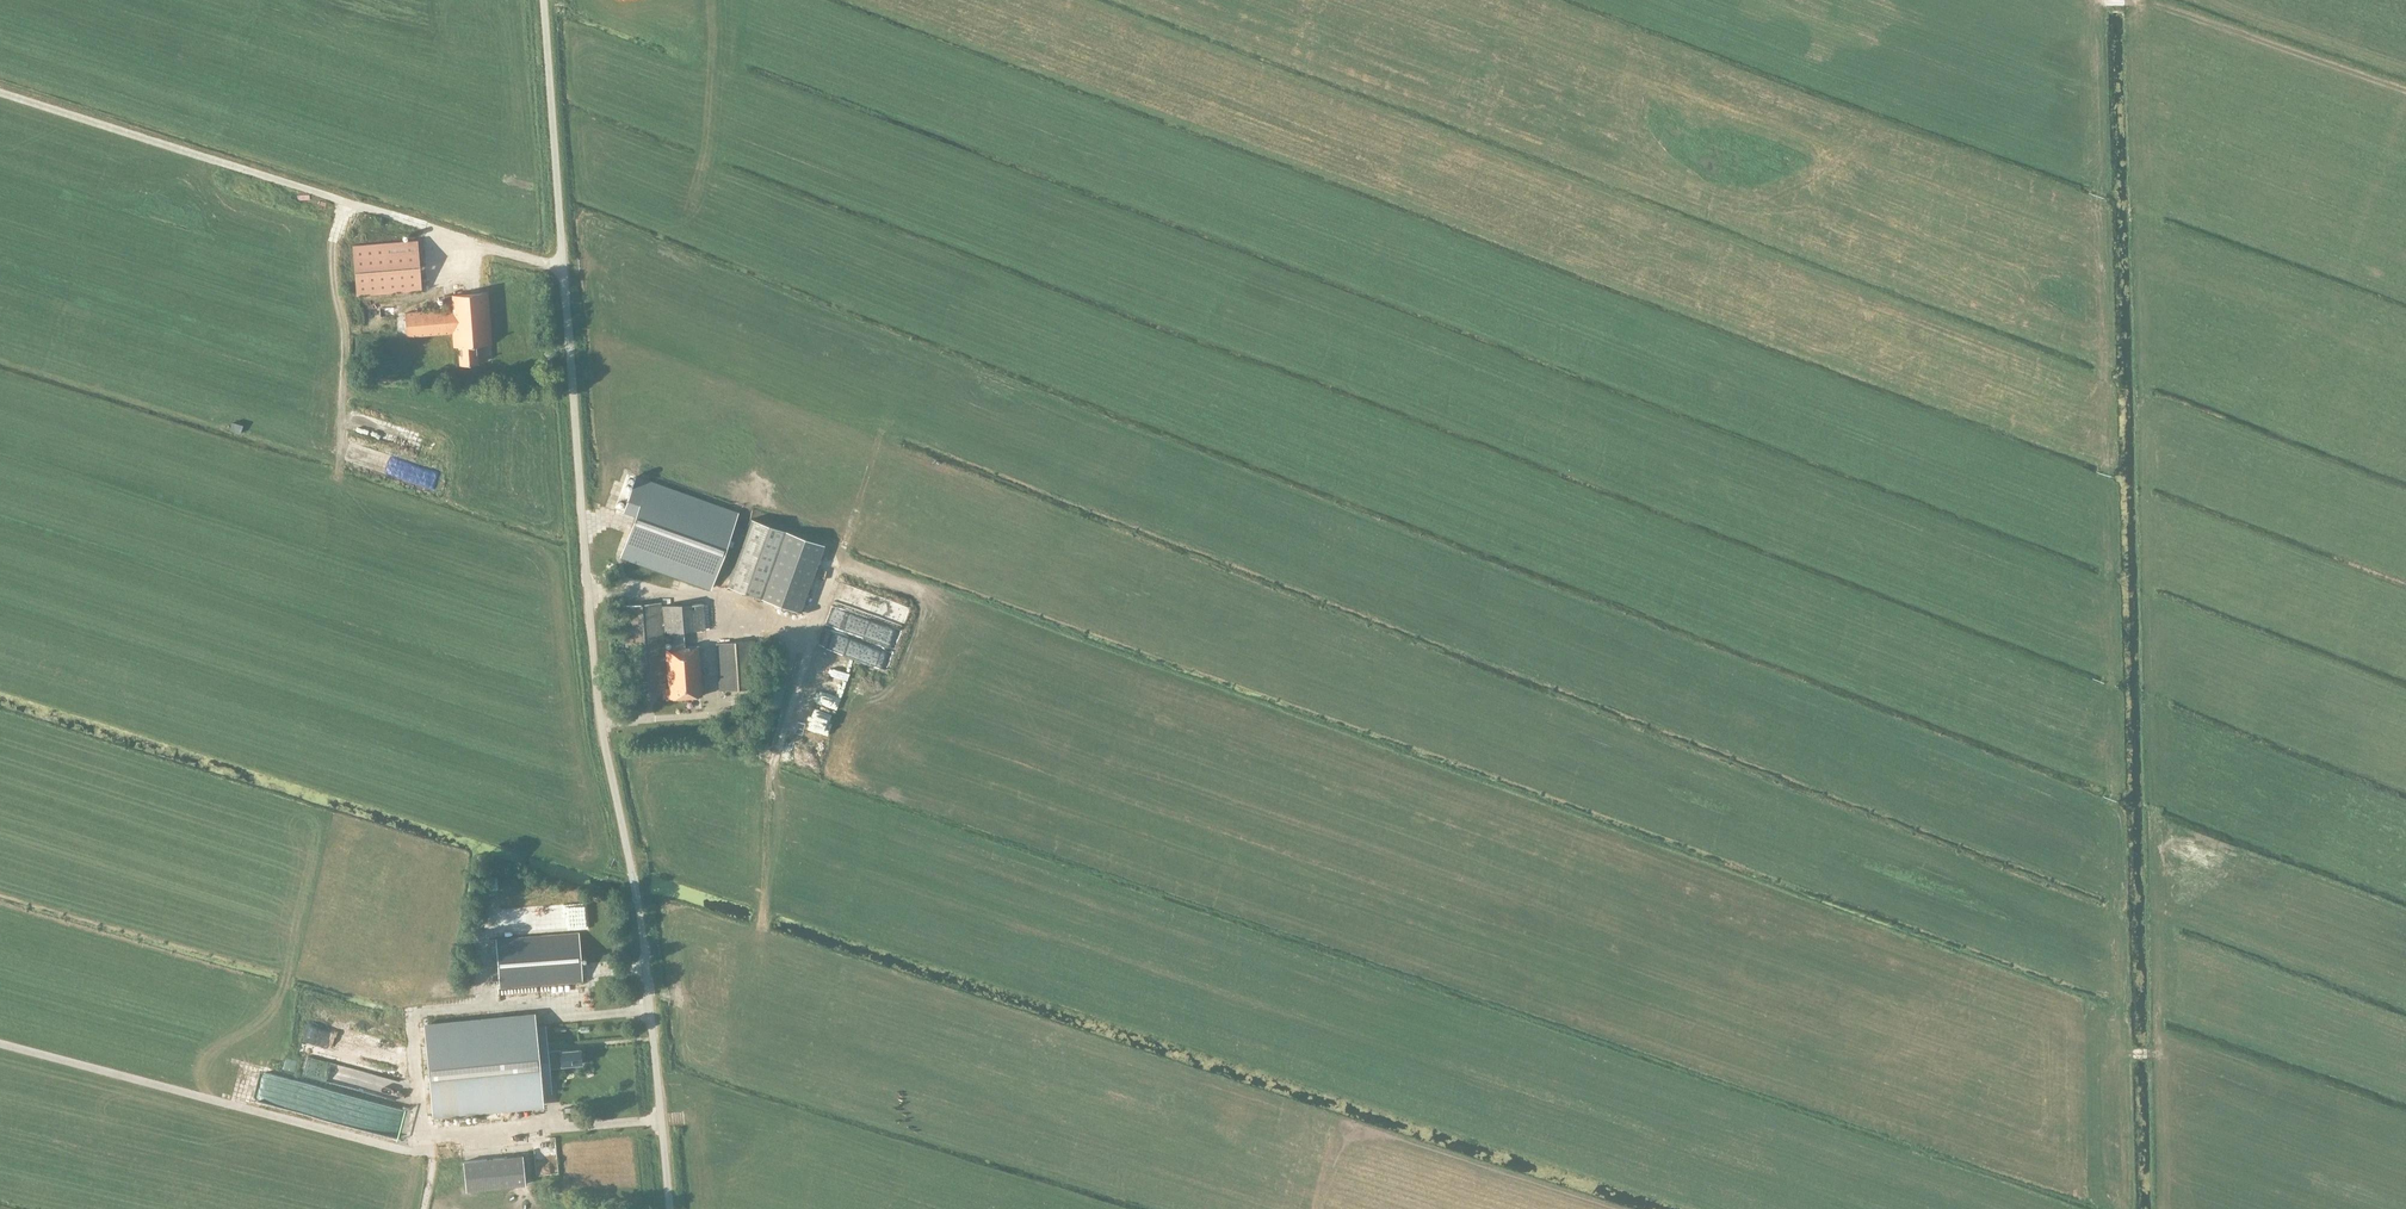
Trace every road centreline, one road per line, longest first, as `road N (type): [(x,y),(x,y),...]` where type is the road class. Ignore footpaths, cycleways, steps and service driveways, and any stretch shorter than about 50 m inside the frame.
road 1 (unclassified): [(669,1208),(640,916),(587,651),(544,0)]

